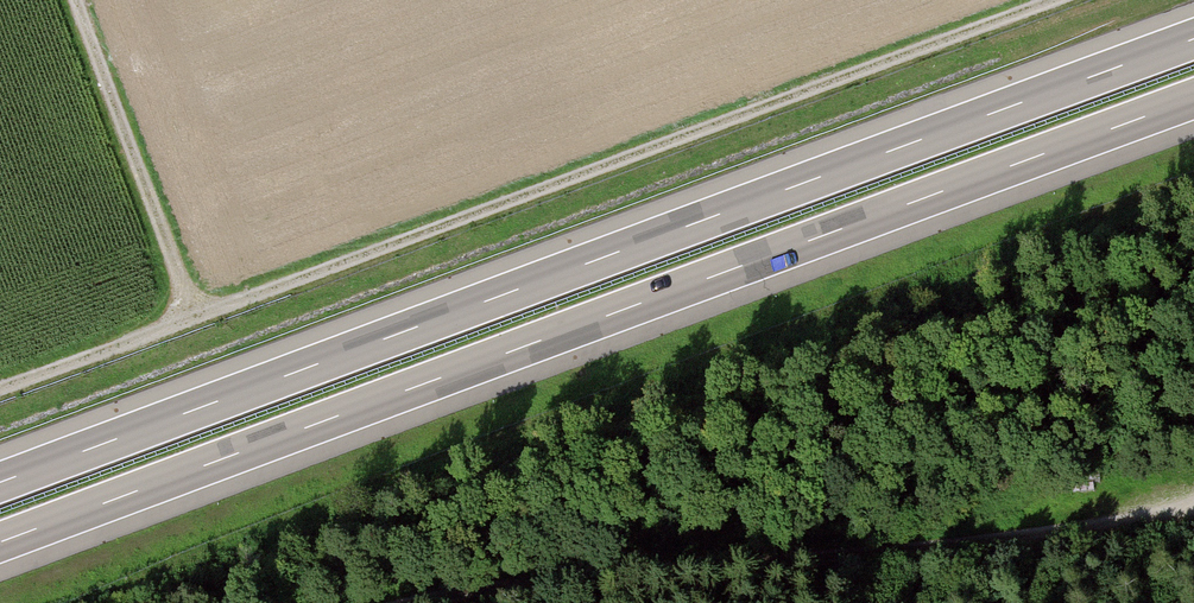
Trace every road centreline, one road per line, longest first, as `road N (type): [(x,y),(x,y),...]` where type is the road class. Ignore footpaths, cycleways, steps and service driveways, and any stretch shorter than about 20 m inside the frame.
road 1 (motorway): [(0,543),(1193,98)]
road 2 (motorway): [(1193,39),(0,483)]
road 3 (track): [(0,392),(1084,0)]
road 4 (track): [(1193,518),(448,602)]
road 5 (track): [(72,0),(190,322)]

